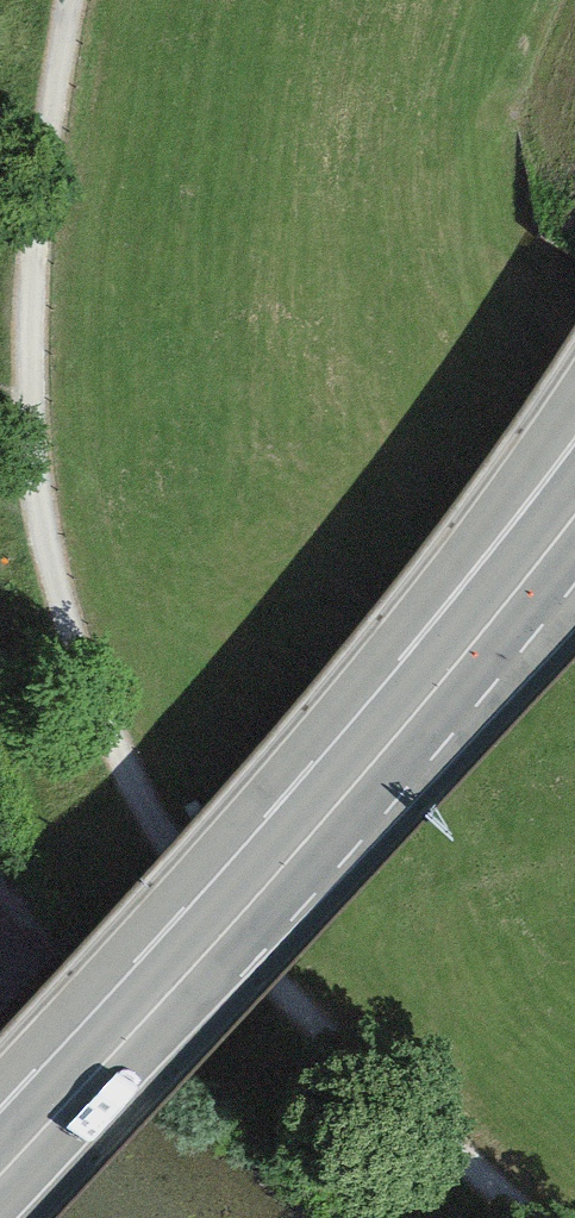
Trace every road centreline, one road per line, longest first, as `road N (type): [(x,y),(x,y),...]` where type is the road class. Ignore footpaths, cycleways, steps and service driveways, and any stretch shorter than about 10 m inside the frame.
road 1 (track): [(540,1217),(285,993),(141,810),(59,611),(35,485),(32,321),(51,110),(70,0)]
road 2 (trunk): [(406,719),(0,1174)]
road 3 (trunk): [(574,412),(448,578),(406,719)]
road 4 (trunk): [(574,519),(406,719)]

